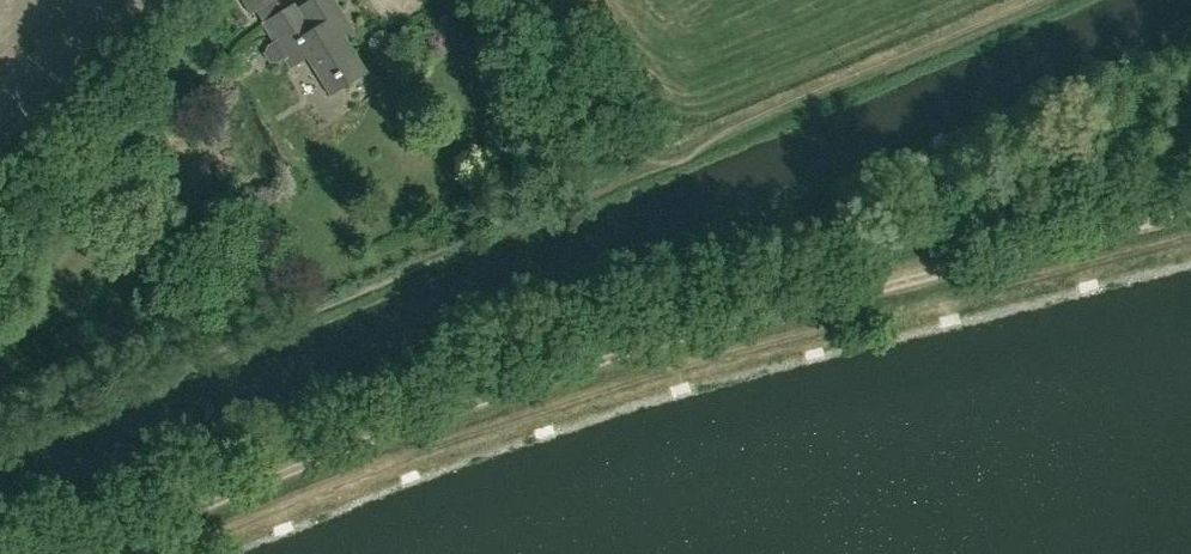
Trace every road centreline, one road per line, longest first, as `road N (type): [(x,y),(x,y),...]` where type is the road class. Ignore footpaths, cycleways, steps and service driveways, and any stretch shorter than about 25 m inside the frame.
road 1 (track): [(1190,209),(614,356),(239,489),(91,553)]
road 2 (track): [(1036,0),(630,176)]
road 3 (unclassified): [(630,176),(529,0)]

